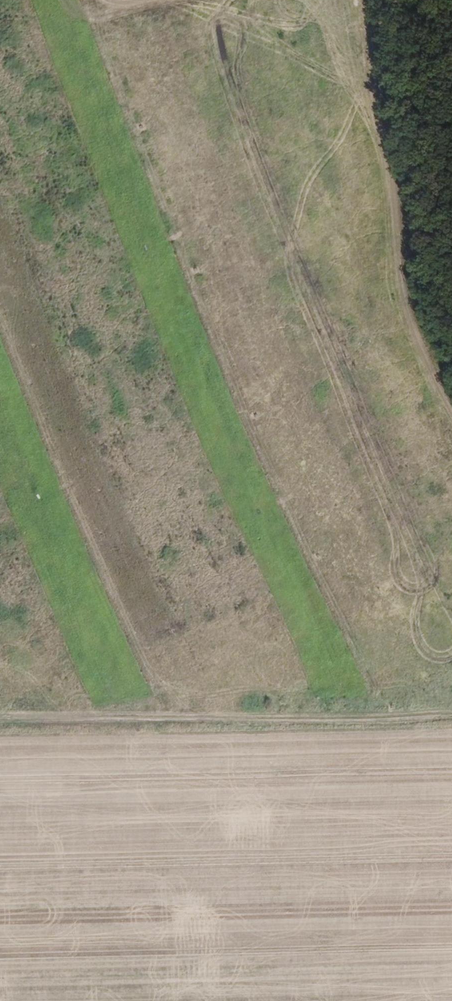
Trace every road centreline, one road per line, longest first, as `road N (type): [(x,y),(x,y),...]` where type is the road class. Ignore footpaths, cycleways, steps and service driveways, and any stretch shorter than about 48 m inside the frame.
road 1 (track): [(451,720),(0,719)]
road 2 (track): [(373,0),(414,321),(451,386)]

